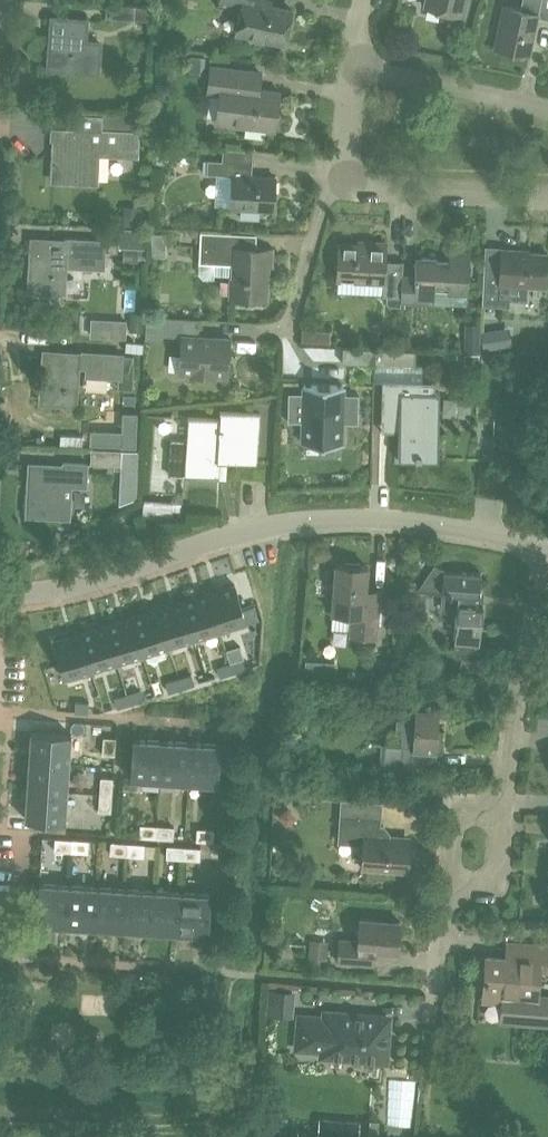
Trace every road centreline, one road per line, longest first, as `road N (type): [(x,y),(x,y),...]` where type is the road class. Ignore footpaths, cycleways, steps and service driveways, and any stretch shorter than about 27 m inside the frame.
road 1 (residential): [(547,552),(424,521),(348,517),(240,531),(104,584),(0,605)]
road 2 (residential): [(503,804),(528,627),(547,569)]
road 3 (residential): [(341,181),(547,203)]
road 4 (residential): [(547,113),(349,62)]
road 5 (residential): [(276,331),(341,181)]
road 6 (residential): [(503,804),(451,801),(445,885)]
road 7 (residential): [(445,885),(497,888),(503,804)]
road 8 (residential): [(445,885),(433,1007)]

